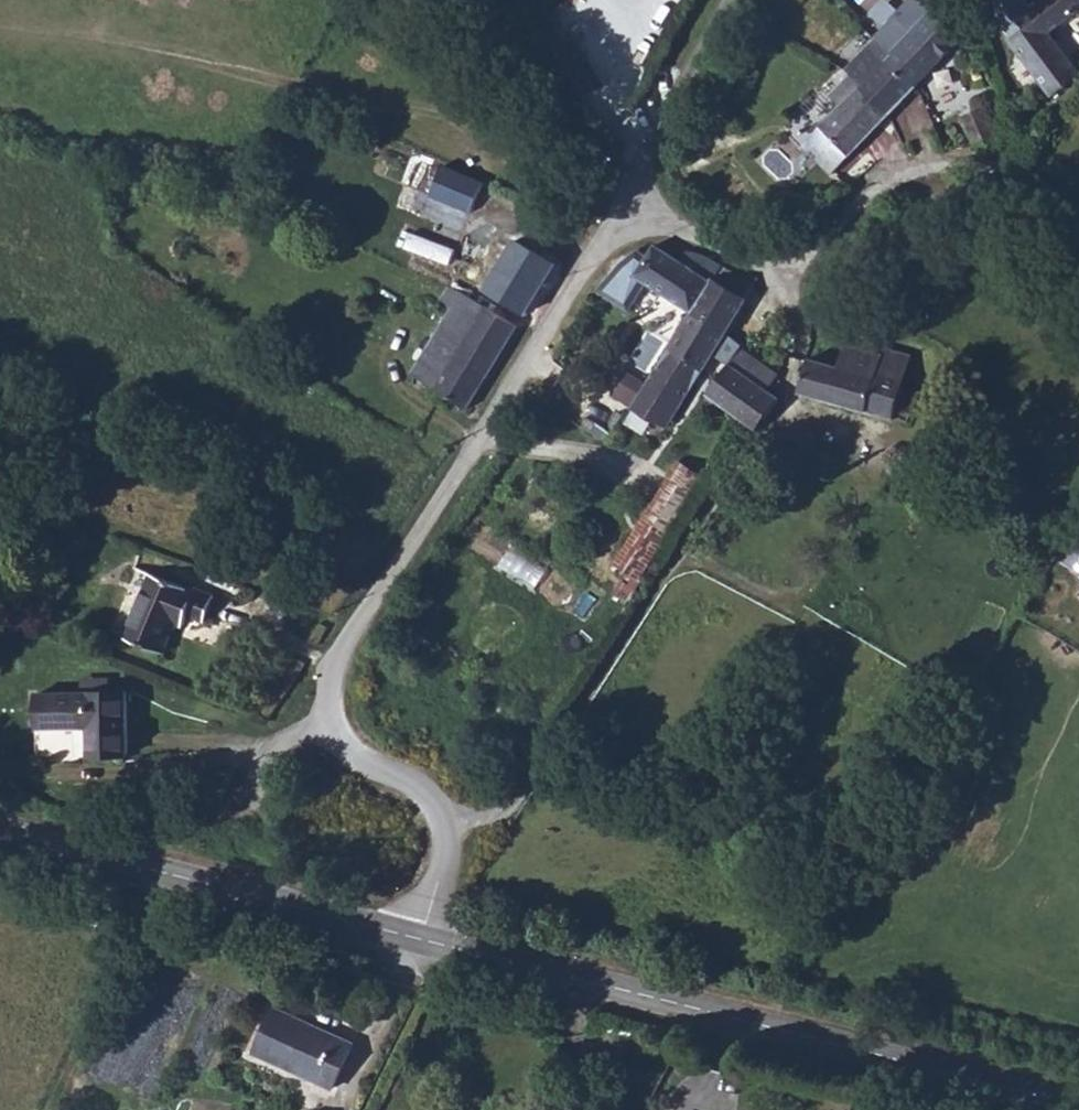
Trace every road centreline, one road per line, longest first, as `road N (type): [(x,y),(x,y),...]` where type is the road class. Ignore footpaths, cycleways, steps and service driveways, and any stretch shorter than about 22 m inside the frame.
road 1 (unclassified): [(420,939),(446,831),(442,808),(423,789),(356,760),(331,723),(329,670),(630,202)]
road 2 (secondary): [(420,939),(1078,1103)]
road 3 (track): [(446,831),(503,810),(770,429)]
road 4 (secondary): [(0,832),(420,939)]
road 5 (unclassified): [(781,265),(911,182),(1024,177),(1078,232)]
road 6 (track): [(444,0),(630,202)]
road 7 (track): [(52,1109),(164,874)]
road 8 (unclassified): [(630,202),(731,0)]
road 9 (unclassified): [(781,265),(794,339),(770,429)]
road 10 (unclassified): [(630,202),(691,237),(781,265)]

